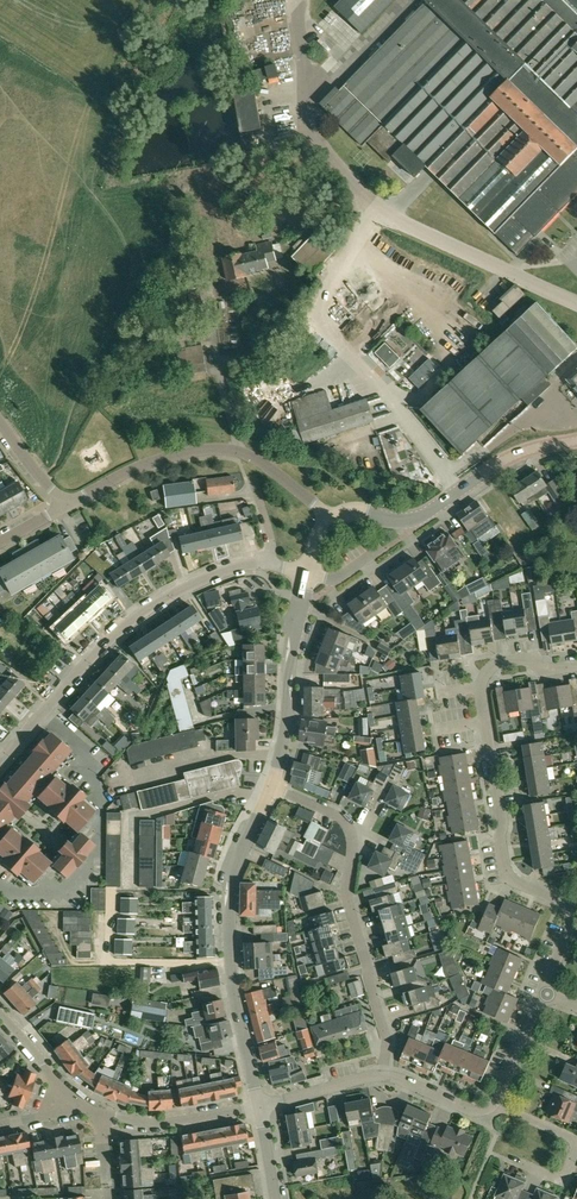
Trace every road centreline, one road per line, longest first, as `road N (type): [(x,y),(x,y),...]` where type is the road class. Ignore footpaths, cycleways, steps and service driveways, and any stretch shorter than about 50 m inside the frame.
road 1 (residential): [(544,991),(571,920),(558,898),(506,872),(480,688),(499,662),(576,665)]
road 2 (residential): [(385,1078),(387,1045),(342,890),(341,818),(326,805),(270,790)]
road 3 (residential): [(0,762),(136,617),(207,577),(269,562)]
road 4 (tertiary): [(259,1107),(230,958),(229,888),(270,790)]
road 5 (residential): [(67,507),(145,466),(231,450),(333,518)]
road 6 (tertiary): [(333,518),(417,520),(506,458),(576,440)]
road 7 (tertiary): [(270,790),(308,574)]
road 8 (residential): [(104,1115),(176,1124),(259,1107)]
road 9 (residential): [(259,1107),(385,1078)]
road 10 (residential): [(544,991),(494,1104)]

